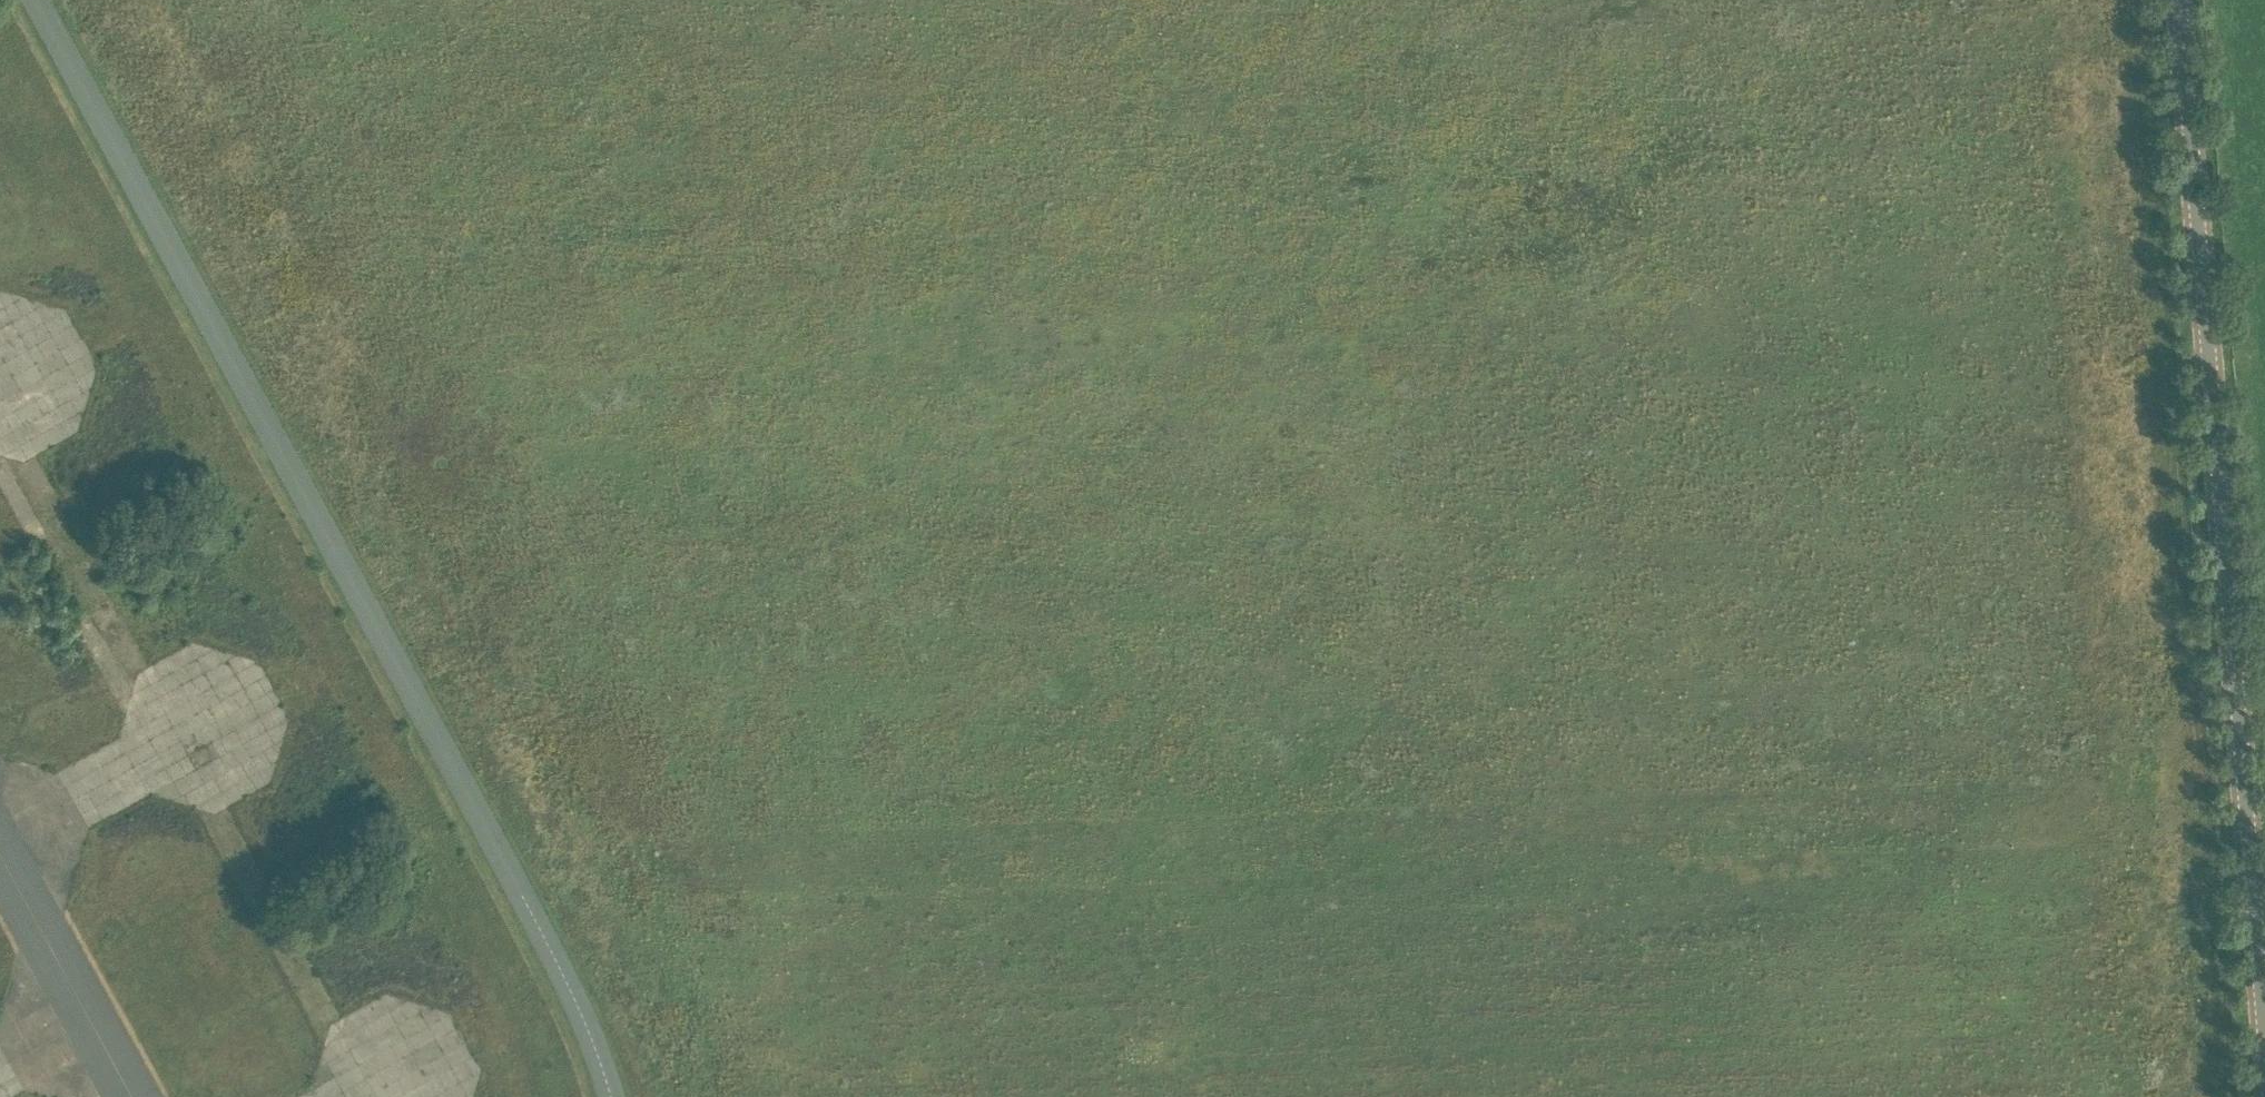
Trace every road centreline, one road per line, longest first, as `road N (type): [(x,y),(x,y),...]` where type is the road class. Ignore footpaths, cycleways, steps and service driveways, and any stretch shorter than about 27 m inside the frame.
road 1 (secondary): [(2264,1046),(2180,0)]

